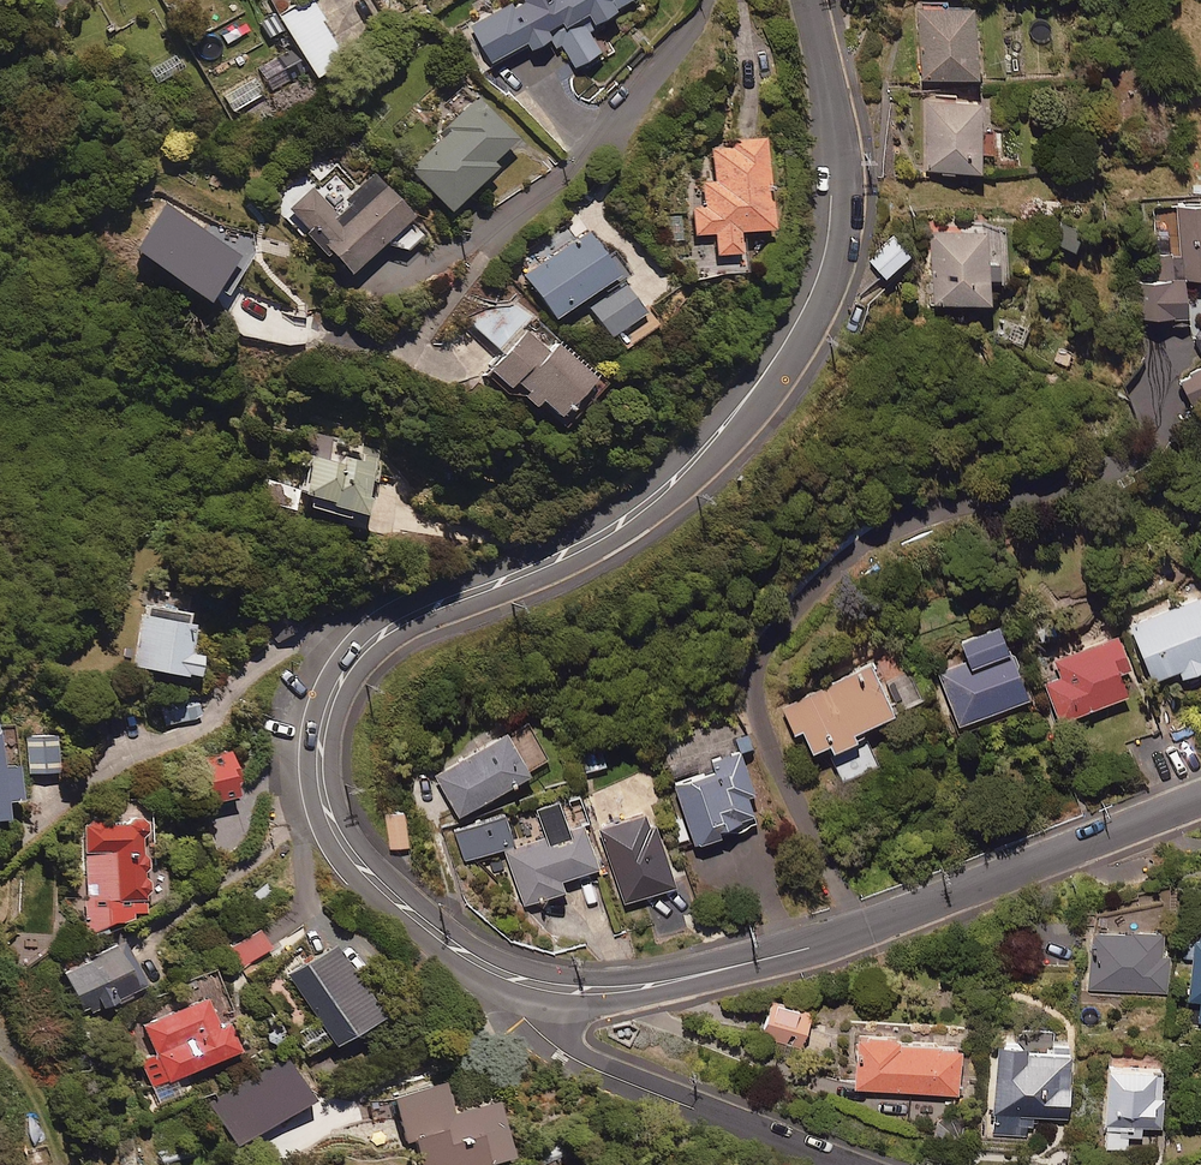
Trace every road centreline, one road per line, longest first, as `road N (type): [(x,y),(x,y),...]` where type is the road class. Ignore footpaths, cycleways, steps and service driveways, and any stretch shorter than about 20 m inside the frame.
road 1 (tertiary): [(510,977),(402,905),(341,841),(322,789),(330,698),(369,644),(399,623),(623,523),(748,398),(799,320),(828,239),(831,126),(809,0)]
road 2 (tertiary): [(510,977),(623,989),(803,950),(1200,799)]
road 3 (residential): [(838,1164),(573,1059),(524,1018),(510,977)]

